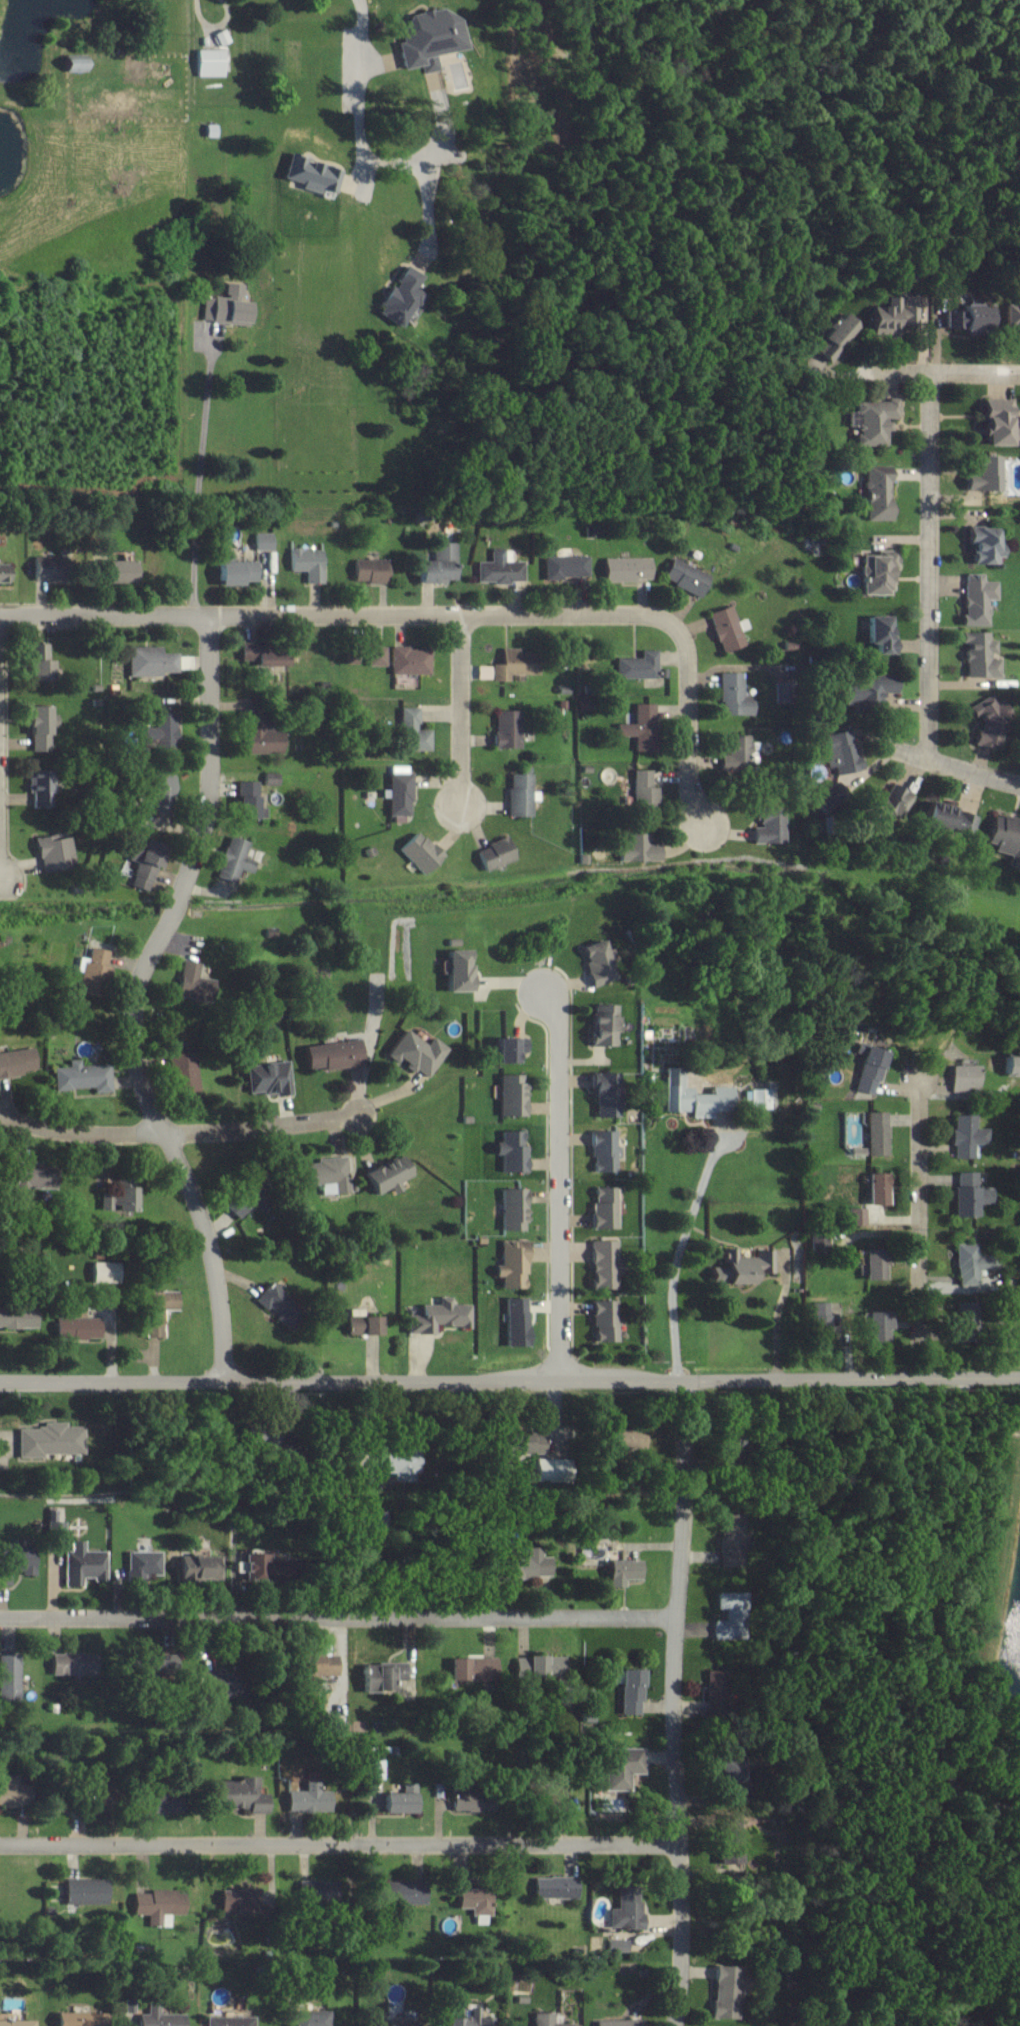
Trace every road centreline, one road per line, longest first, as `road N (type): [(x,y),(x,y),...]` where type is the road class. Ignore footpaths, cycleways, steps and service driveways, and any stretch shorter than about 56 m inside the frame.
road 1 (tertiary): [(0,1381),(1019,1373)]
road 2 (residential): [(224,1379),(213,1255),(193,1190),(149,1101),(133,1016),(210,798),(211,614)]
road 3 (residential): [(0,1844),(680,1845)]
road 4 (residential): [(0,1618),(677,1618)]
road 5 (residential): [(684,1375),(677,1618),(684,1946),(676,2025)]
road 6 (residential): [(211,614),(645,613),(678,628)]
road 7 (residential): [(541,989),(559,1023),(560,1376)]
road 8 (residential): [(931,374),(930,759)]
road 9 (residential): [(3,1117),(56,1129),(167,1134),(361,1113)]
road 10 (residential): [(921,1373),(921,1078)]
road 11 (residential): [(0,615),(211,614)]
road 12 (residential): [(678,628),(688,651),(695,803),(706,827)]
road 13 (residential): [(462,616),(460,808)]
road 14 (residential): [(1019,375),(871,372)]
road 15 (residential): [(891,747),(1019,783)]

